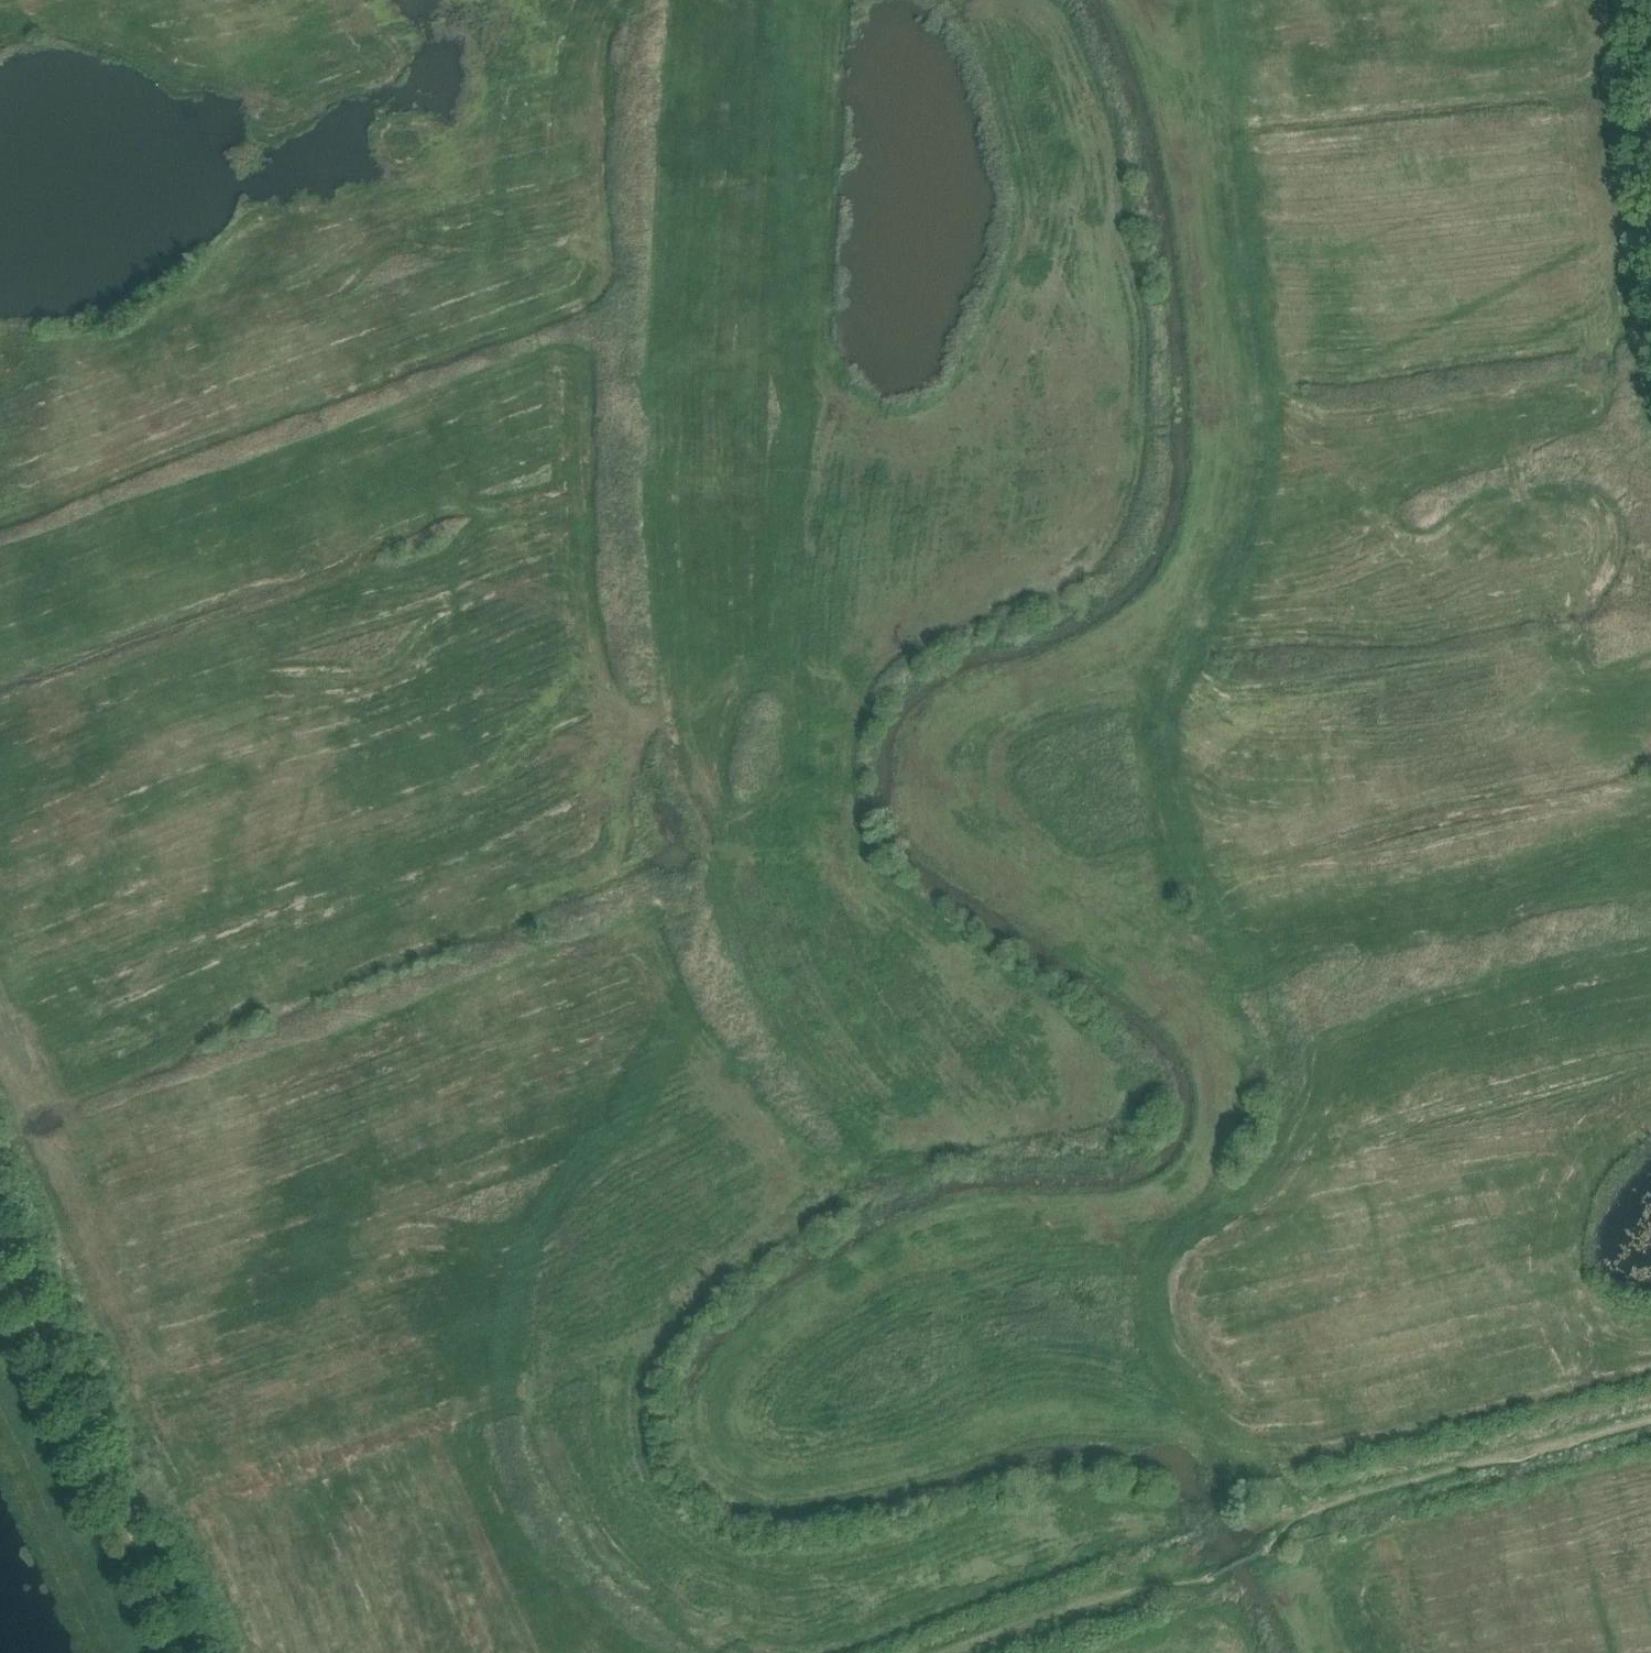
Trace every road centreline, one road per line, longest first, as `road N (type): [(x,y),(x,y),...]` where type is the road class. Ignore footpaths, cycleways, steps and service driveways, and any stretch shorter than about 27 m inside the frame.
road 1 (track): [(1207,1552),(1257,1526),(1650,1420)]
road 2 (track): [(185,1652),(0,1256)]
road 3 (track): [(1207,1552),(946,1652)]

